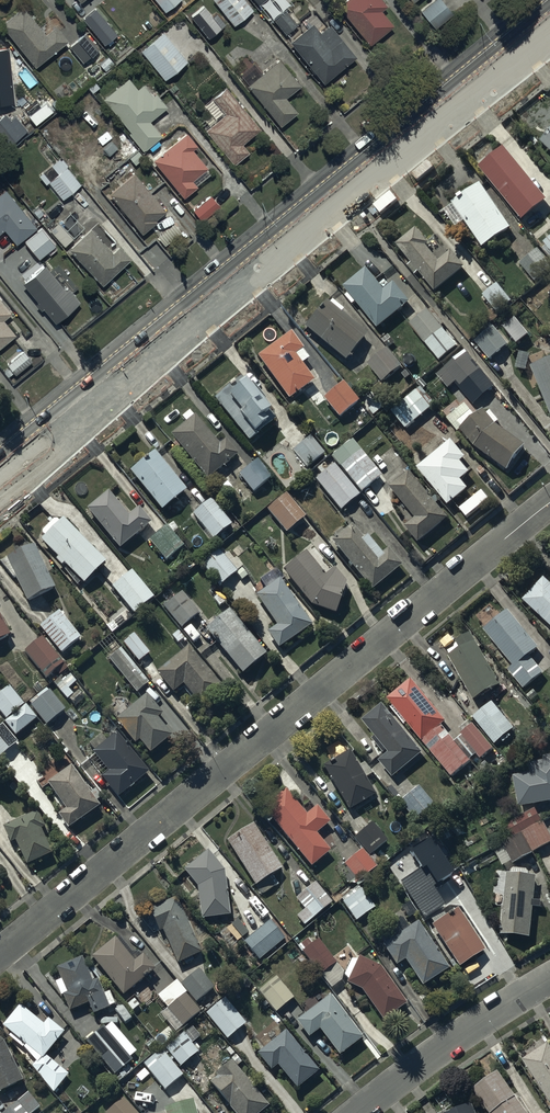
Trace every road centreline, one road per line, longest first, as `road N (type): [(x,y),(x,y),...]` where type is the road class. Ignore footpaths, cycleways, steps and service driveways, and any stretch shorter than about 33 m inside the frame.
road 1 (residential): [(0,955),(549,503)]
road 2 (primary): [(0,475),(549,24)]
road 3 (residential): [(364,1112),(549,981)]

